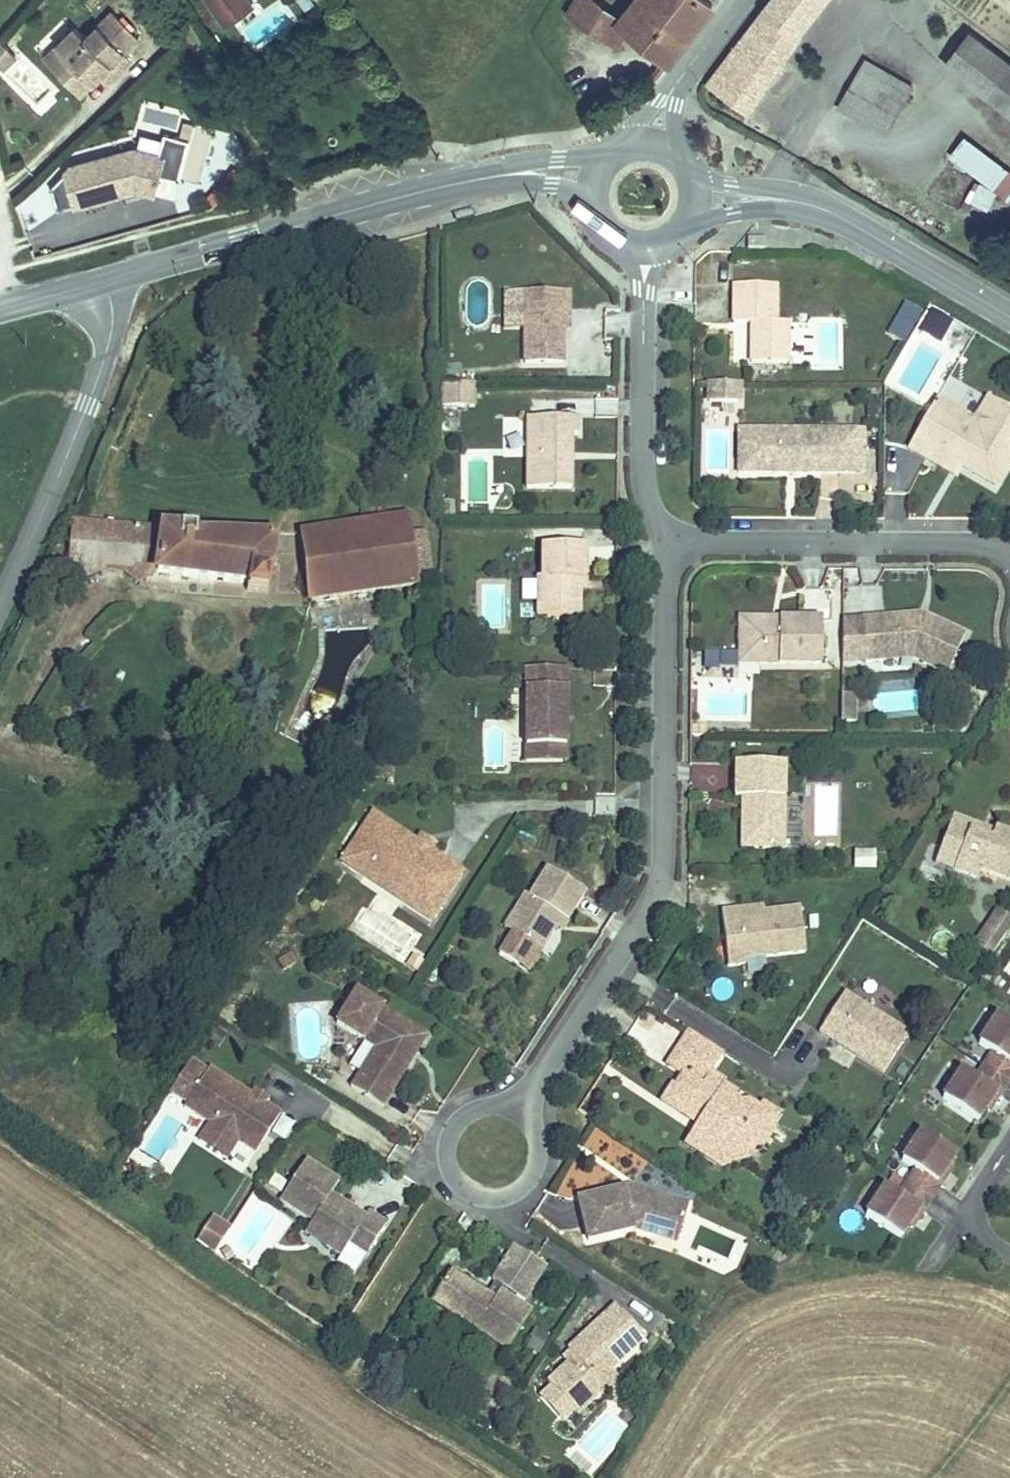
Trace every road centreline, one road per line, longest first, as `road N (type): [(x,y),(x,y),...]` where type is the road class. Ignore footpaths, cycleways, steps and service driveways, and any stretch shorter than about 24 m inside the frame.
road 1 (residential): [(669,546),(668,856),(658,896),(528,1093)]
road 2 (secondary): [(105,281),(463,183)]
road 3 (residential): [(669,546),(1009,551)]
road 4 (tertiary): [(0,593),(109,347),(105,281)]
road 5 (residential): [(528,1093),(466,1113),(454,1126),(448,1167),(458,1188),(489,1199),(525,1184),(537,1145),(530,1120)]
road 6 (residential): [(644,291),(642,496),(669,546)]
road 7 (secondary): [(812,205),(1009,316)]
road 8 (secondary): [(606,157),(463,183)]
road 9 (residential): [(1009,1144),(971,1205),(981,1237),(1009,1252)]
road 10 (secondary): [(463,183),(553,186),(593,208)]
road 11 (secondary): [(686,223),(812,205)]
road 12 (tertiary): [(665,101),(742,0)]
road 13 (secondary): [(812,205),(690,174)]

